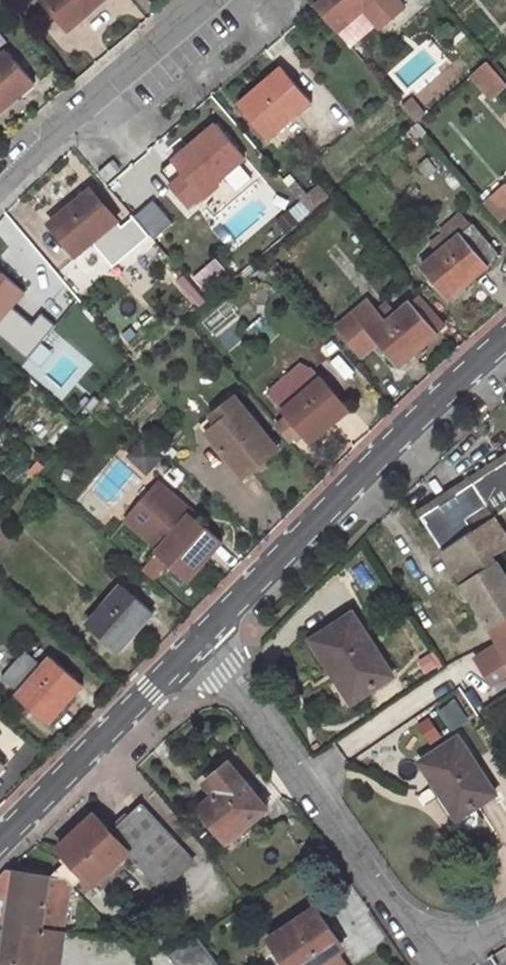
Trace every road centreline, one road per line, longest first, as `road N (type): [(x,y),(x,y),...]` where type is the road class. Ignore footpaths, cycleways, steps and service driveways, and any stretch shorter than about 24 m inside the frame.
road 1 (residential): [(207,631),(388,905),(422,930),(459,938),(505,926)]
road 2 (tertiary): [(505,335),(207,631)]
road 3 (tertiary): [(207,631),(0,843)]
road 4 (residential): [(0,182),(210,0)]

